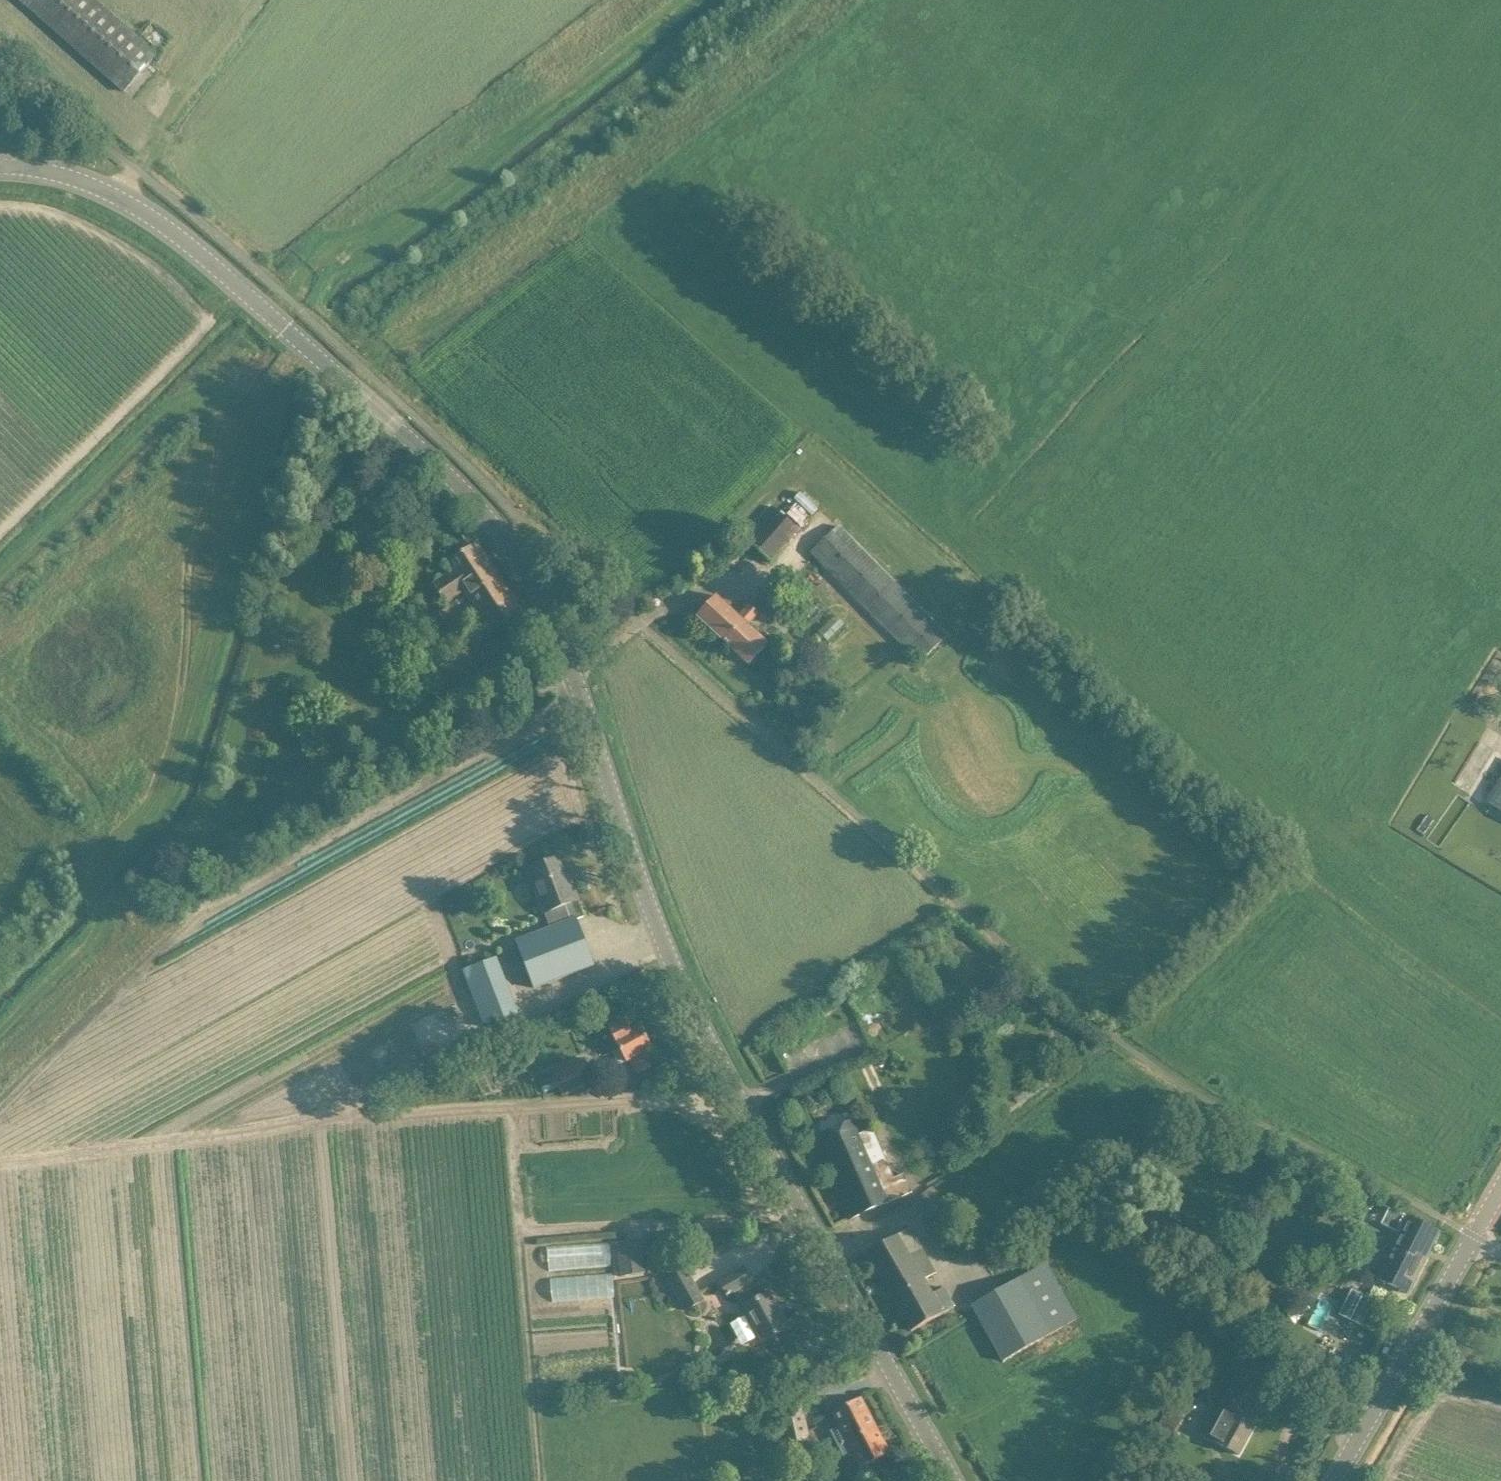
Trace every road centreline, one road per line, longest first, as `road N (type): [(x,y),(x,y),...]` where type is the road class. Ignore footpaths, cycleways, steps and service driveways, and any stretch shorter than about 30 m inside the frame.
road 1 (tertiary): [(951,1480),(693,1020),(571,675)]
road 2 (track): [(310,349),(275,386),(170,790),(101,864),(95,885),(118,916),(0,1037)]
road 3 (tertiary): [(571,675),(527,569),(453,476),(118,193),(37,168),(0,166)]
road 4 (tertiary): [(1335,1480),(1471,1241)]

